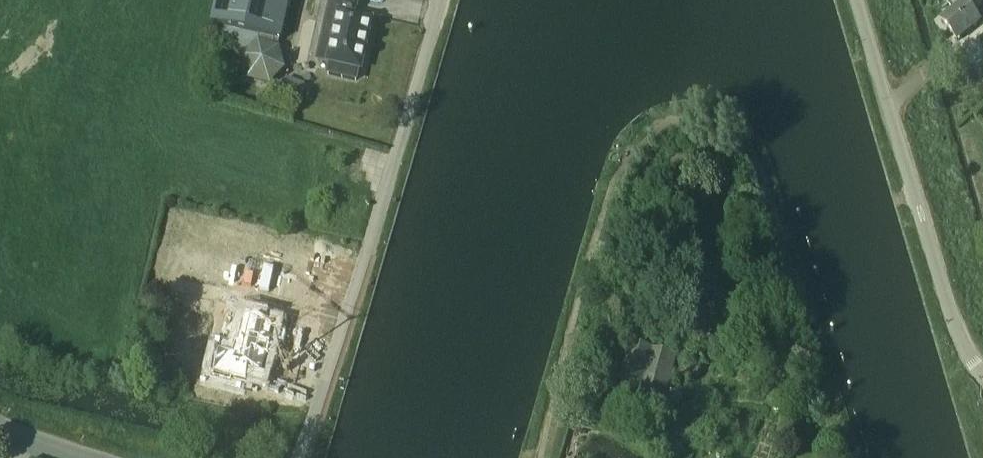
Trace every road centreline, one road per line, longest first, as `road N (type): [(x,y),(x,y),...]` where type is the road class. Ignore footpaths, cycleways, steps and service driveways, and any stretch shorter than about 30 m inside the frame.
road 1 (unclassified): [(298,457),(441,0)]
road 2 (unclassified): [(982,377),(968,362),(853,0)]

